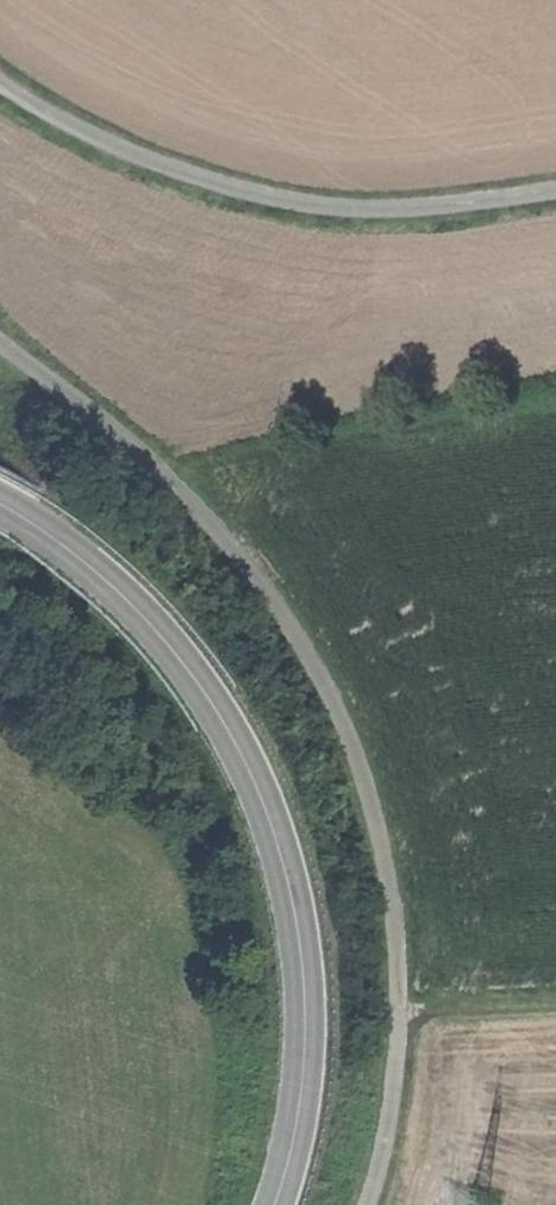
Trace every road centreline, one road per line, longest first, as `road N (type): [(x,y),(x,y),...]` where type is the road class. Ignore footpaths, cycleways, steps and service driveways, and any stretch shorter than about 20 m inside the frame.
road 1 (unclassified): [(0,336),(201,512),(302,638),(357,738),(390,854),(405,962),(401,1106),(375,1204)]
road 2 (primary): [(0,509),(77,562),(170,651),(241,752),(288,868),(307,996),(308,1061),(279,1204)]
road 3 (track): [(555,182),(421,203),(345,204),(267,190),(118,142),(0,77)]
road 4 (track): [(405,1010),(555,1004)]

